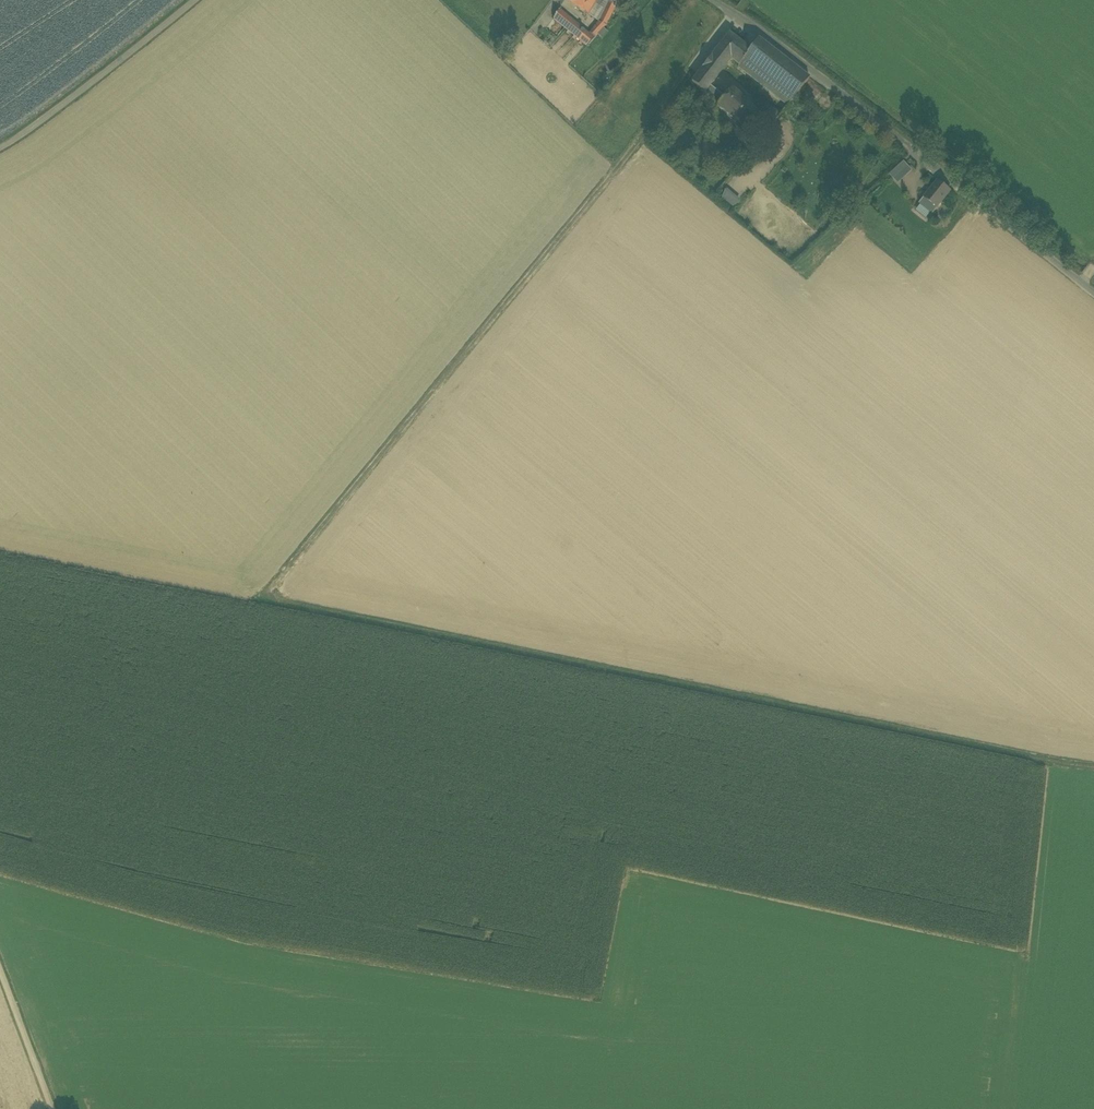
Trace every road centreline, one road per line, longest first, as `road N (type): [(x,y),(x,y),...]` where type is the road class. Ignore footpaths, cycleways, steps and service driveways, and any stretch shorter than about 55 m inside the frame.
road 1 (unclassified): [(1093,293),(710,0)]
road 2 (unclassified): [(193,0),(0,149)]
road 3 (unclassified): [(0,973),(52,1108)]
road 4 (track): [(1093,765),(973,745)]

